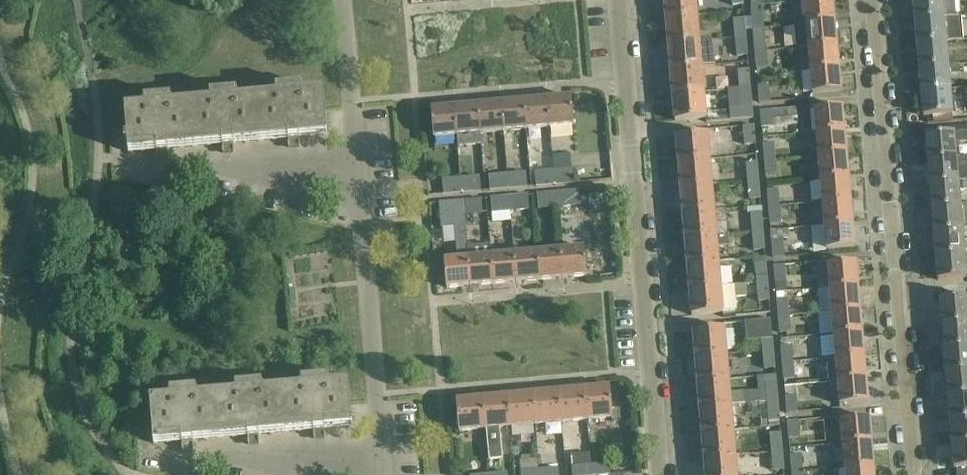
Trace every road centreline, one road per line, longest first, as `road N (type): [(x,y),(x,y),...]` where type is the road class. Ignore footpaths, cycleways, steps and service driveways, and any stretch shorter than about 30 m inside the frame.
road 1 (residential): [(662,474),(621,0)]
road 2 (residential): [(913,474),(874,0)]
road 3 (residential): [(357,158),(383,445)]
road 4 (residential): [(149,172),(357,158)]
road 5 (residential): [(178,460),(383,445)]
road 6 (residential): [(342,0),(357,158)]

